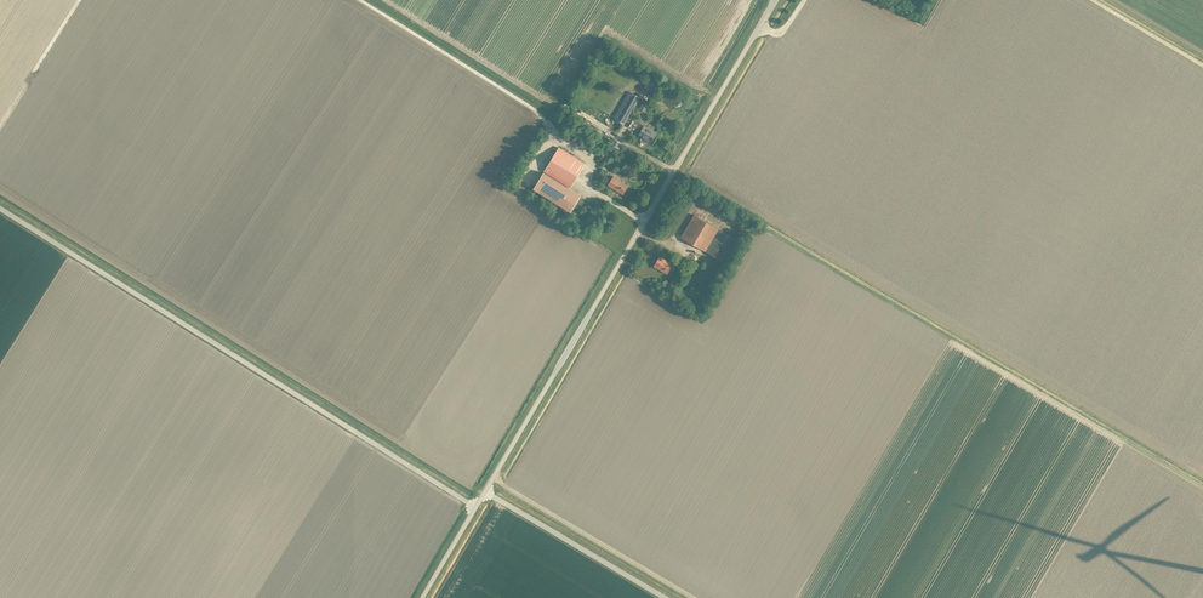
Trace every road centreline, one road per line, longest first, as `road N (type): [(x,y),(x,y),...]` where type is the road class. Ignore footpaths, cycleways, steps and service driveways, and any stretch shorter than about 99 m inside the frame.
road 1 (unclassified): [(423,597),(774,0)]

